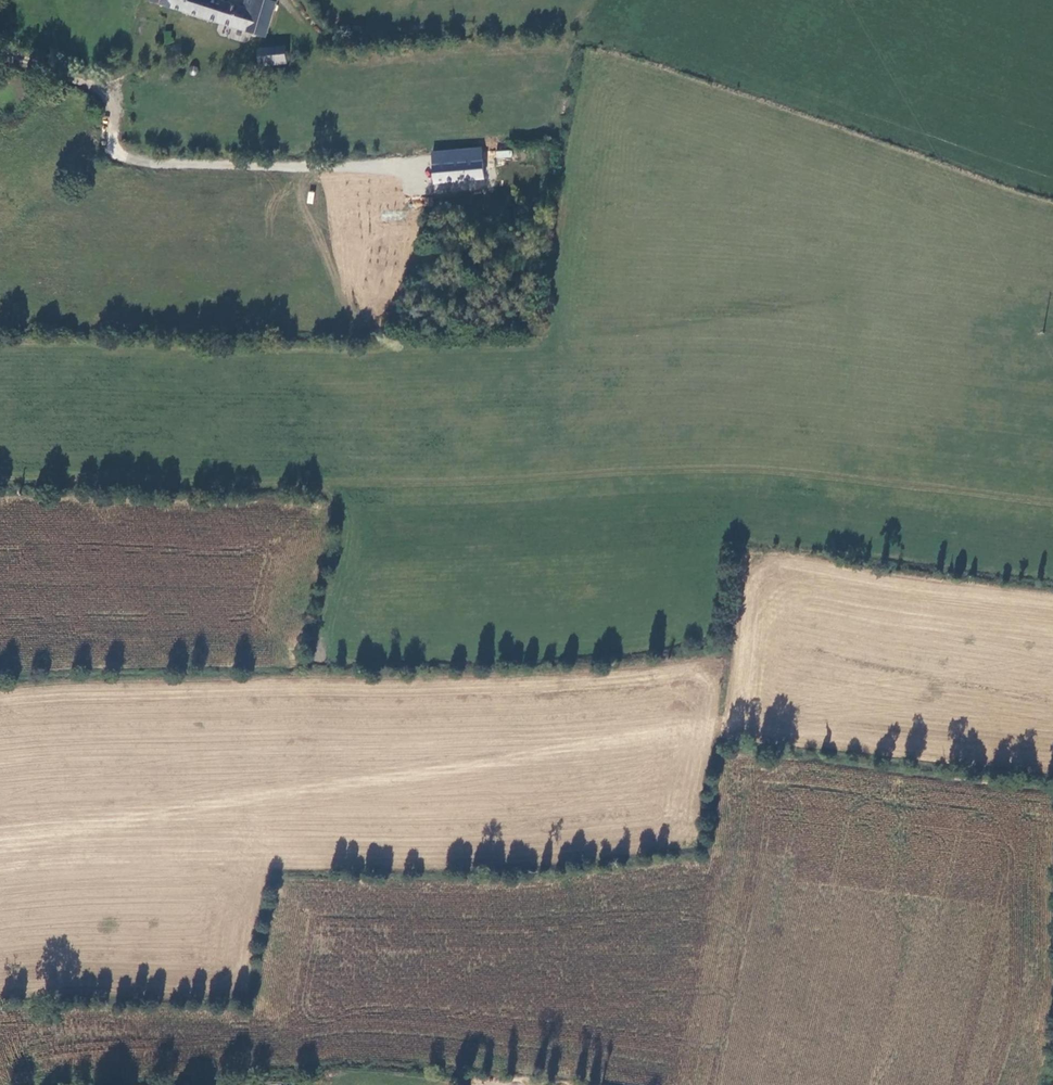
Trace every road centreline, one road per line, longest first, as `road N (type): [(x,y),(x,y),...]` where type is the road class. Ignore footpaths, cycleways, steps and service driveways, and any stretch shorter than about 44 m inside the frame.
road 1 (track): [(169,55),(98,89),(0,55)]

